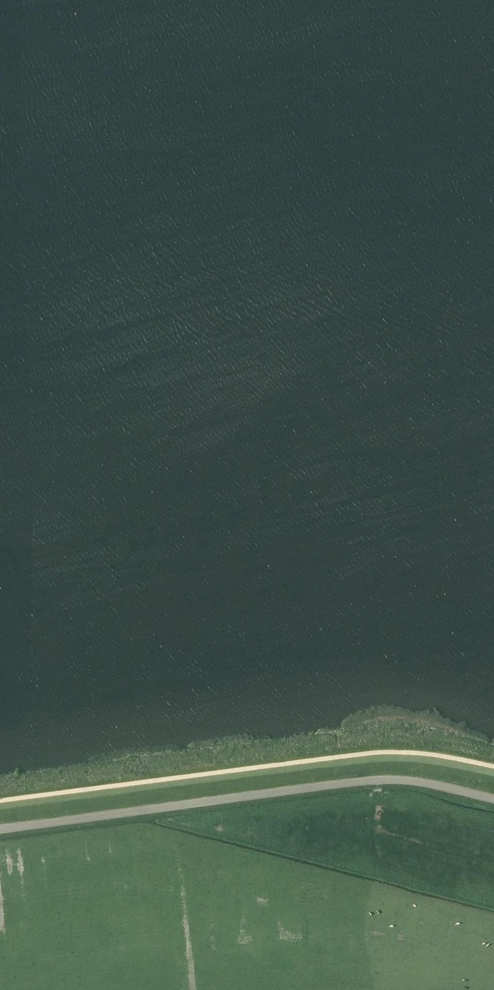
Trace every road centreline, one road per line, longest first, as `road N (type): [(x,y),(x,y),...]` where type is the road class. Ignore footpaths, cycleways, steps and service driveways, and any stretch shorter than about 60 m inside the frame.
road 1 (unclassified): [(0,829),(374,781),(493,800)]

